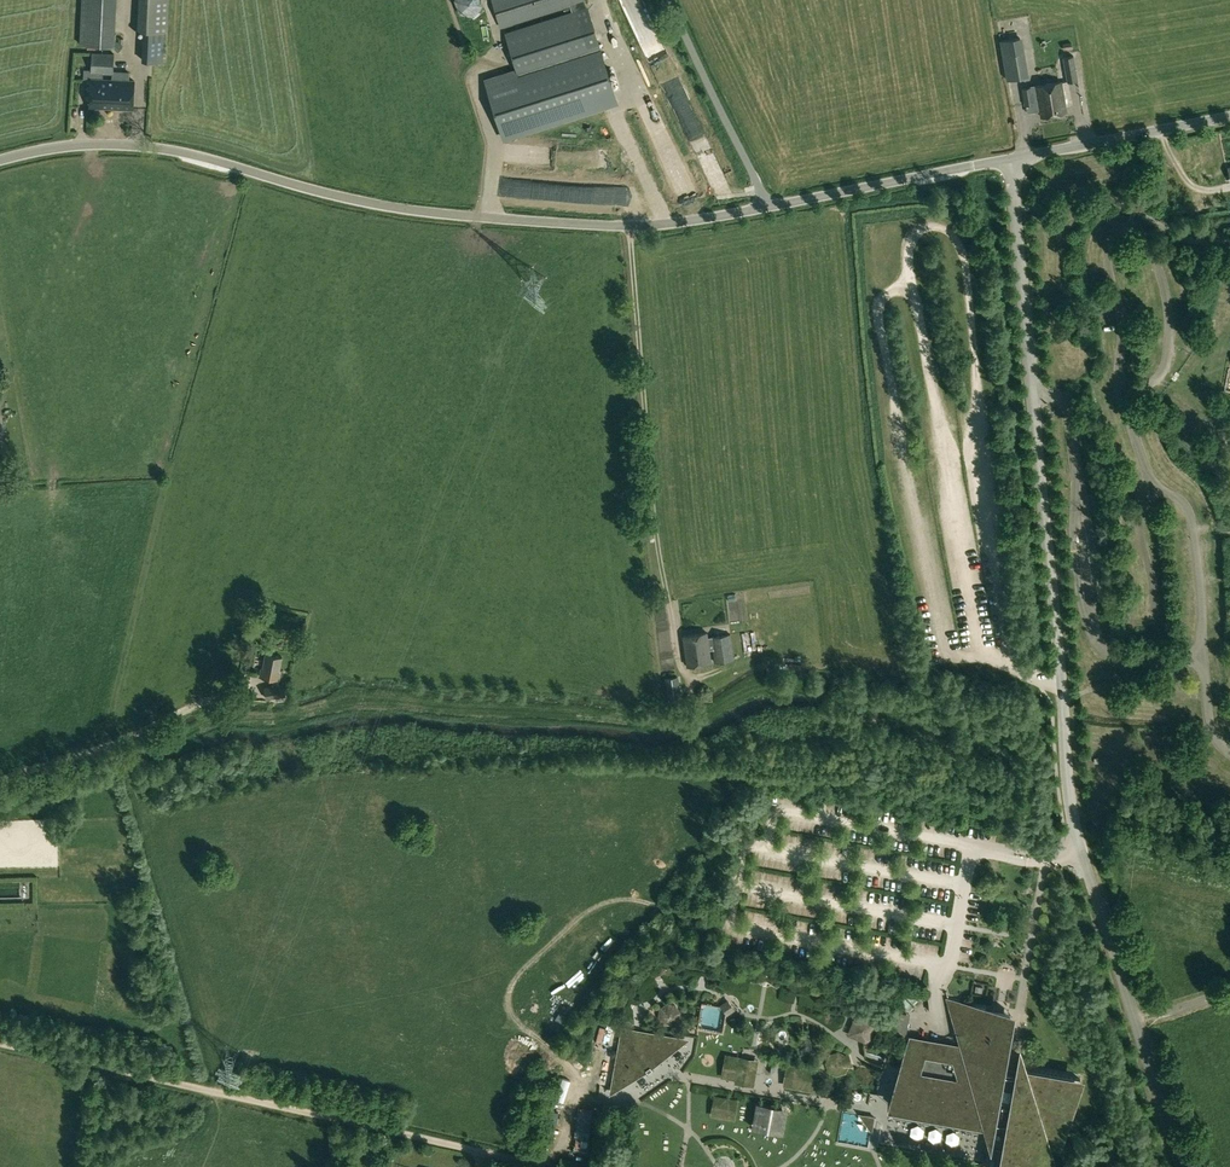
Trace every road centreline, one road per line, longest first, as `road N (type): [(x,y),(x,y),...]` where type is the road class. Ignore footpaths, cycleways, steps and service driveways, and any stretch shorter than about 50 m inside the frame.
road 1 (unclassified): [(1180,1166),(1069,802),(1010,159)]
road 2 (tertiary): [(767,206),(657,225),(596,225),(375,204),(136,145),(58,147),(0,160)]
road 3 (unclassified): [(546,1165),(0,1041)]
road 4 (track): [(630,226),(659,564),(692,694)]
road 5 (track): [(0,782),(106,747),(197,704),(255,693)]
road 6 (tertiary): [(1010,159),(767,206)]
road 7 (unclassified): [(767,206),(670,0)]
road 8 (tertiary): [(1229,116),(1010,159)]

